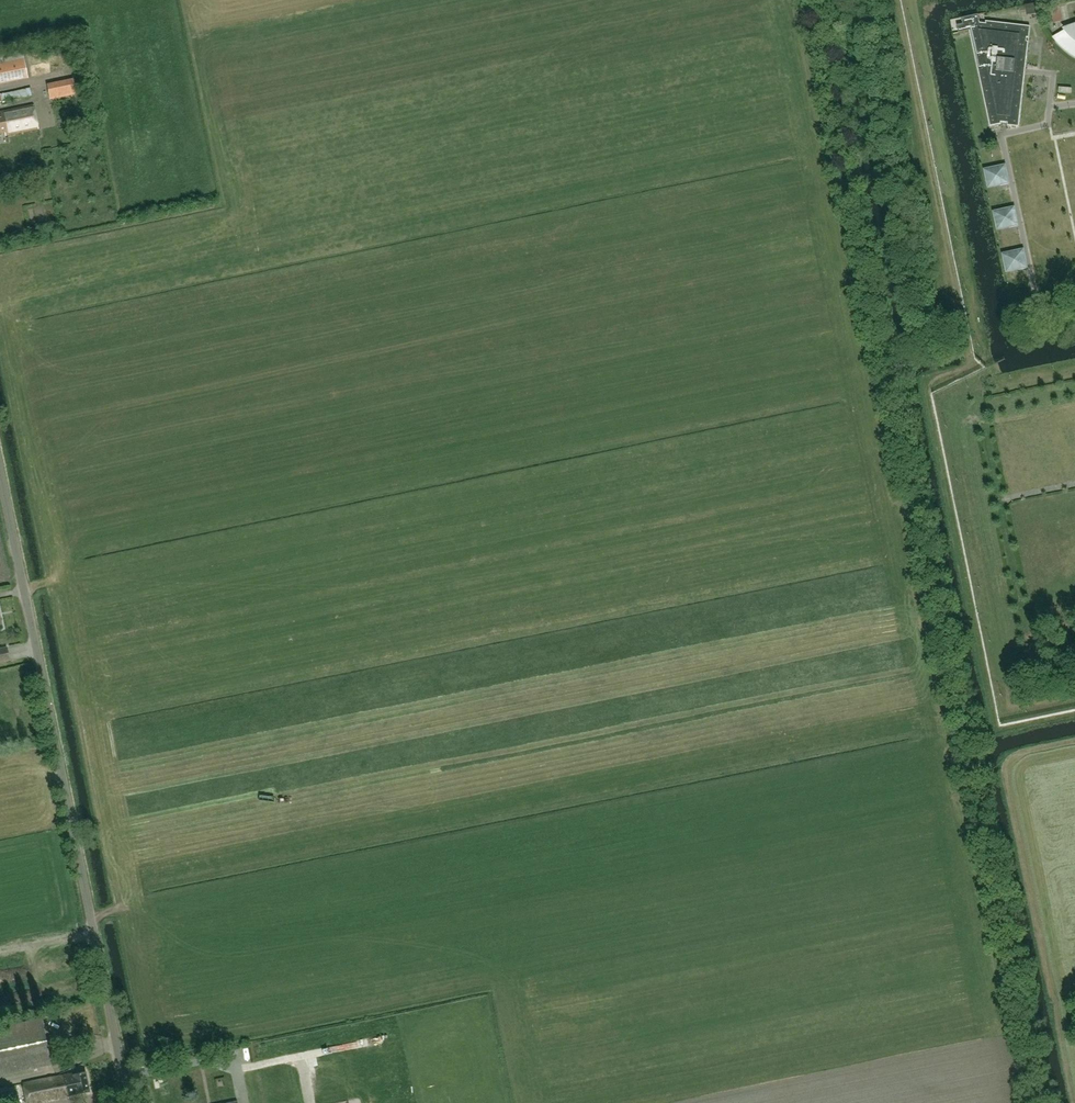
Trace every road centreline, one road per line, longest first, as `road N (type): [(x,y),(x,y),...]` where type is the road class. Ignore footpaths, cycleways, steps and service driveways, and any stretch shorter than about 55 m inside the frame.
road 1 (track): [(1044,1102),(814,0)]
road 2 (unclassified): [(131,1102),(0,471)]

